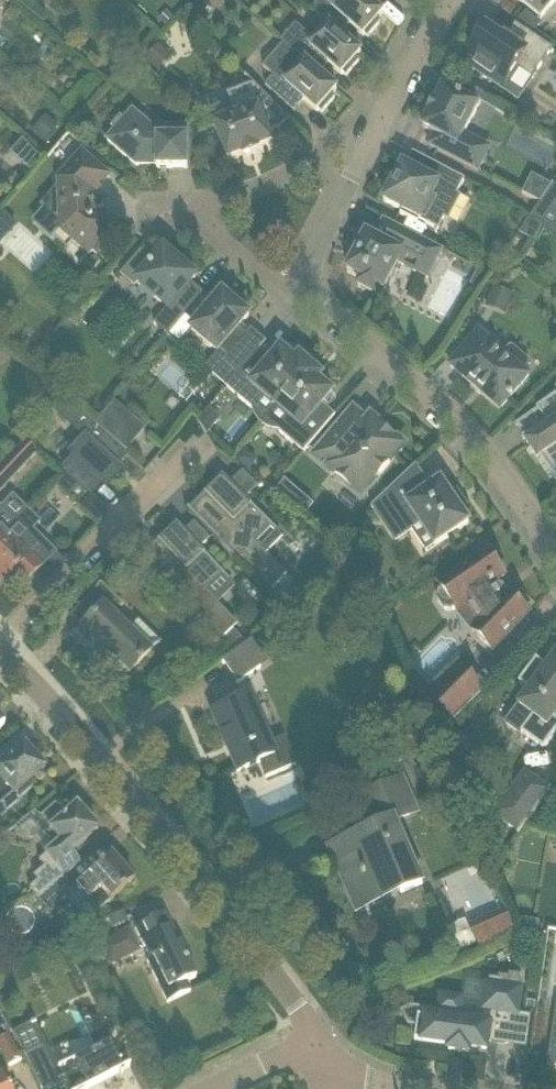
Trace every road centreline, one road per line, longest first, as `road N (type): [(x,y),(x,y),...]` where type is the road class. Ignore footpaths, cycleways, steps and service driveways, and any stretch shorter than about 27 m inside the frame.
road 1 (residential): [(555,549),(473,434),(309,298),(325,221),(454,0)]
road 2 (residential): [(314,1063),(295,1013),(4,649)]
road 3 (residential): [(4,649),(208,438)]

